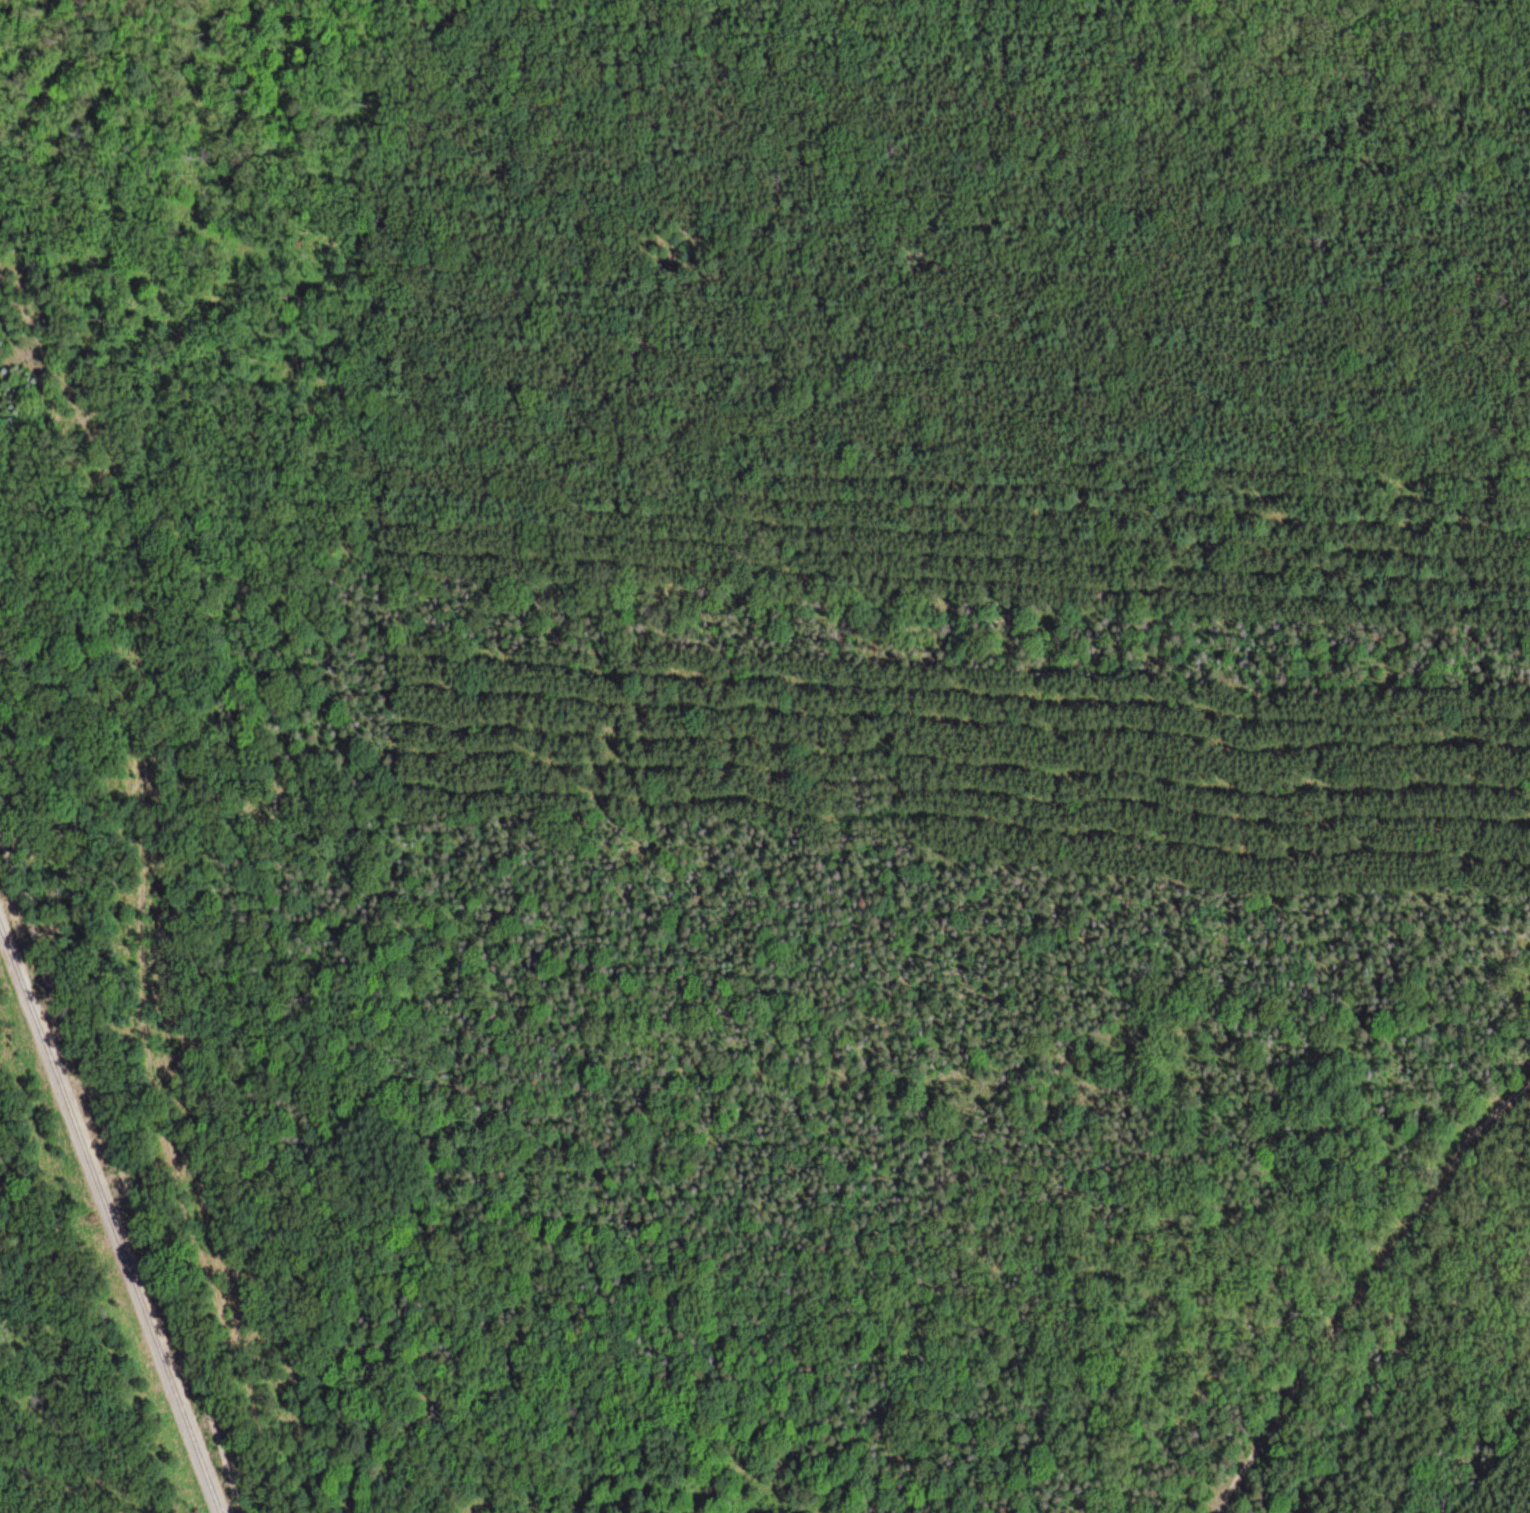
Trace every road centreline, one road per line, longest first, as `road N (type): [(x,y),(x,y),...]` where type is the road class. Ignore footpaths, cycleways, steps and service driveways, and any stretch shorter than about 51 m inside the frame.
road 1 (track): [(283,1512),(181,1230),(149,1096),(138,1001),(148,804),(134,561),(111,503)]
road 2 (track): [(1529,1081),(1380,1262),(1226,1512)]

